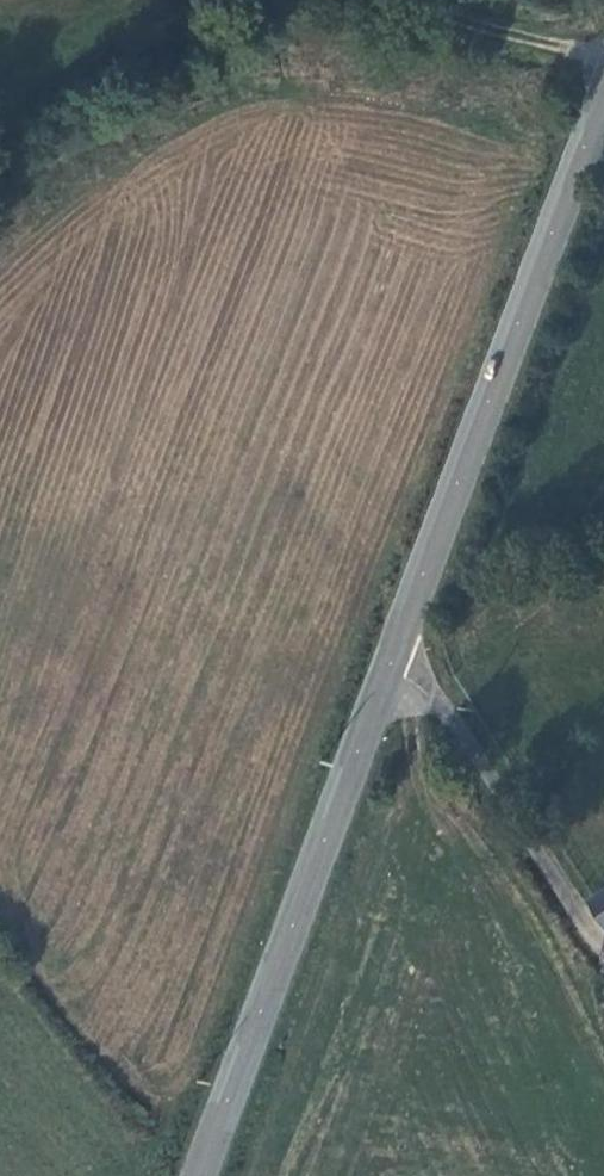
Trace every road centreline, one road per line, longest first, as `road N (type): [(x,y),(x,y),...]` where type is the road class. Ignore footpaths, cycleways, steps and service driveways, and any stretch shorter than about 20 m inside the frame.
road 1 (tertiary): [(603,85),(396,645)]
road 2 (tertiary): [(396,645),(198,1175)]
road 3 (unclassified): [(396,645),(603,936)]

